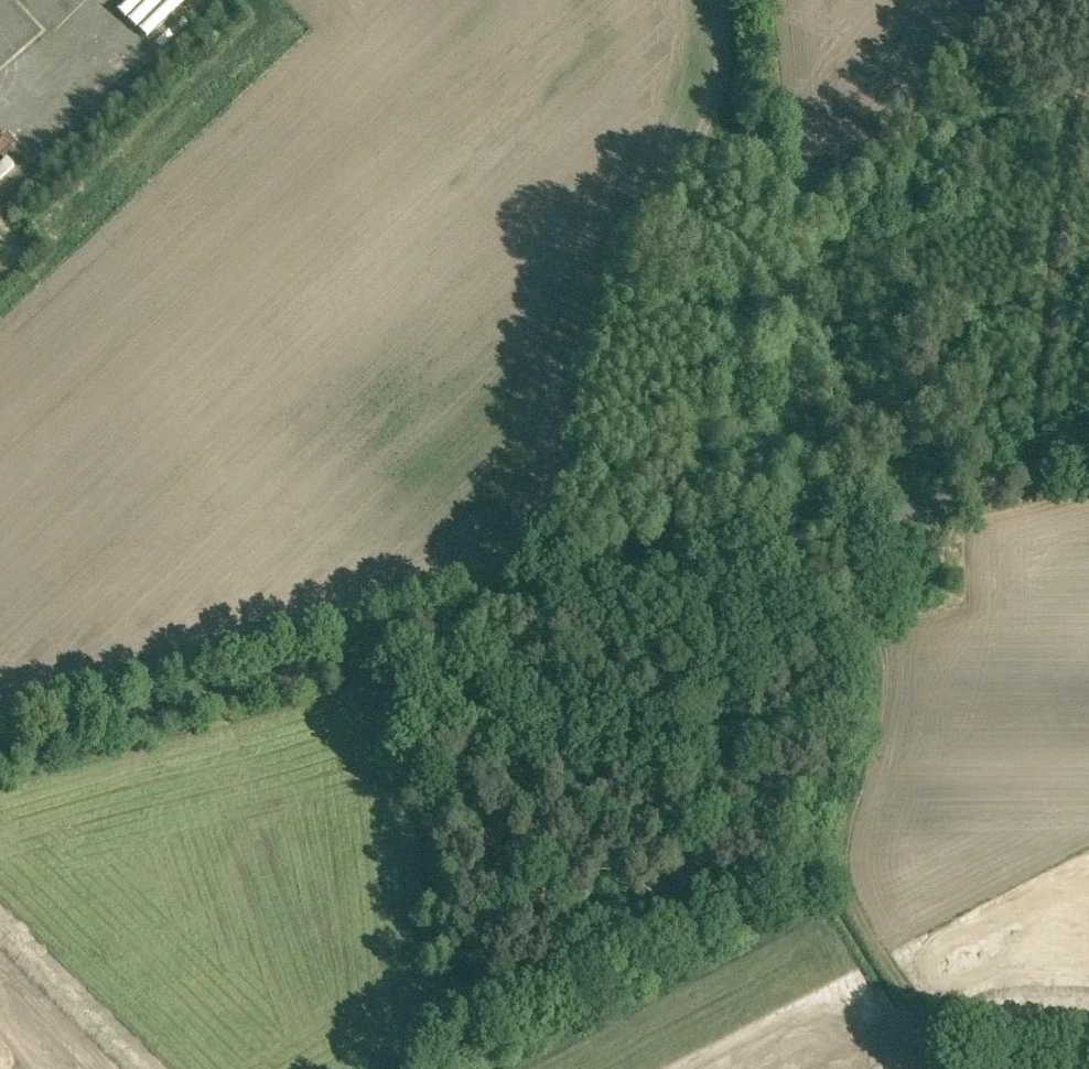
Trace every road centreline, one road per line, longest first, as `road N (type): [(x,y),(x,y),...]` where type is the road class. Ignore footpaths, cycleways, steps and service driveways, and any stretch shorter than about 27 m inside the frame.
road 1 (unclassified): [(1088,460),(0,745)]

